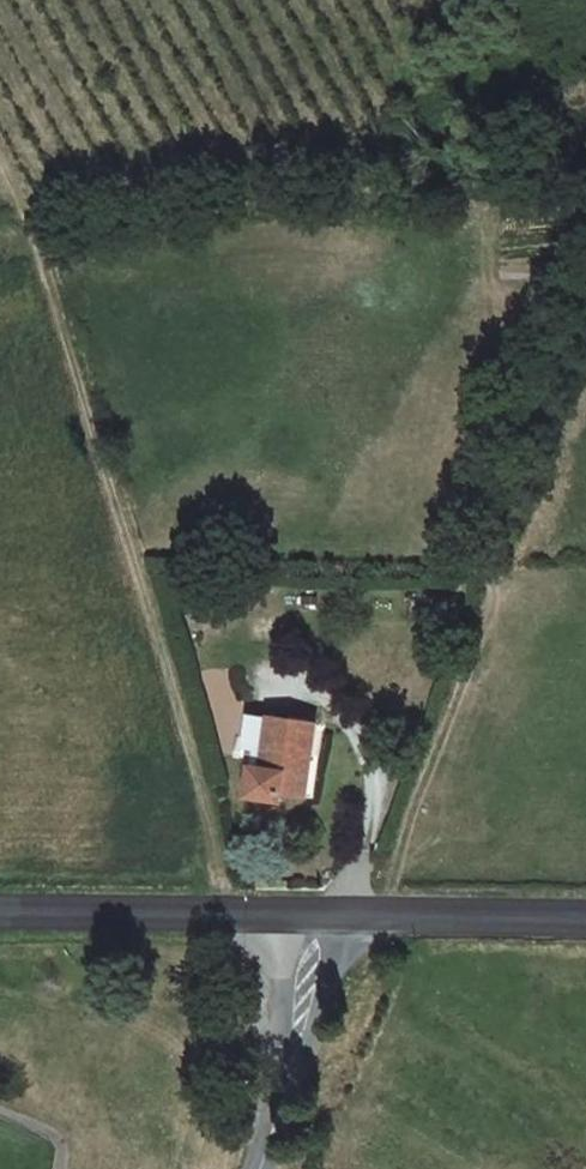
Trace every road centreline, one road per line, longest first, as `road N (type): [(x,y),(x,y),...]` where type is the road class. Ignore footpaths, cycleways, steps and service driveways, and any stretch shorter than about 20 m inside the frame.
road 1 (track): [(228,922),(16,207)]
road 2 (track): [(585,155),(518,171),(16,207)]
road 3 (secondary): [(329,923),(0,919)]
road 4 (secondary): [(585,920),(329,923)]
road 5 (tertiary): [(259,1168),(308,1027),(329,923)]

